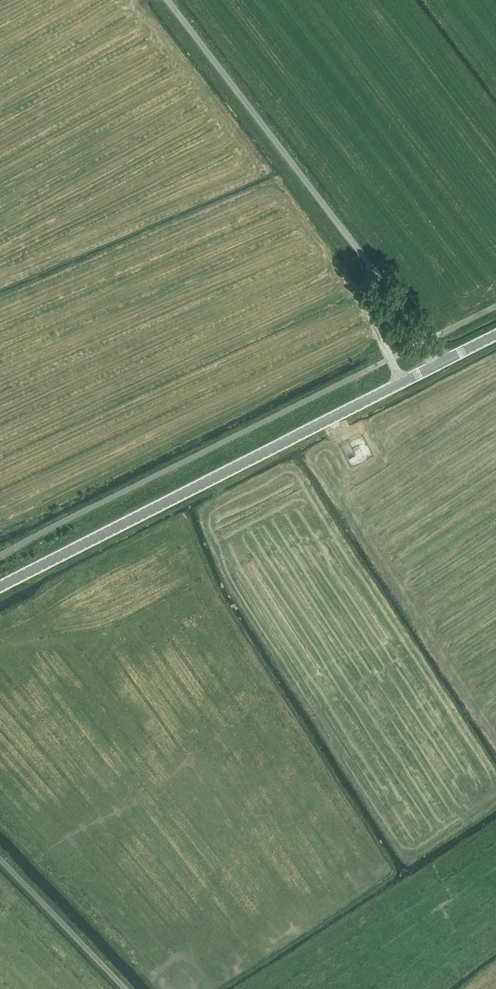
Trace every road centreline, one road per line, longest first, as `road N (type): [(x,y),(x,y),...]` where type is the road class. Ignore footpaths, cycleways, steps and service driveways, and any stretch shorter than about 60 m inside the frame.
road 1 (secondary): [(0,586),(441,361)]
road 2 (unclassified): [(441,361),(165,0)]
road 3 (unclassified): [(125,988),(0,860)]

